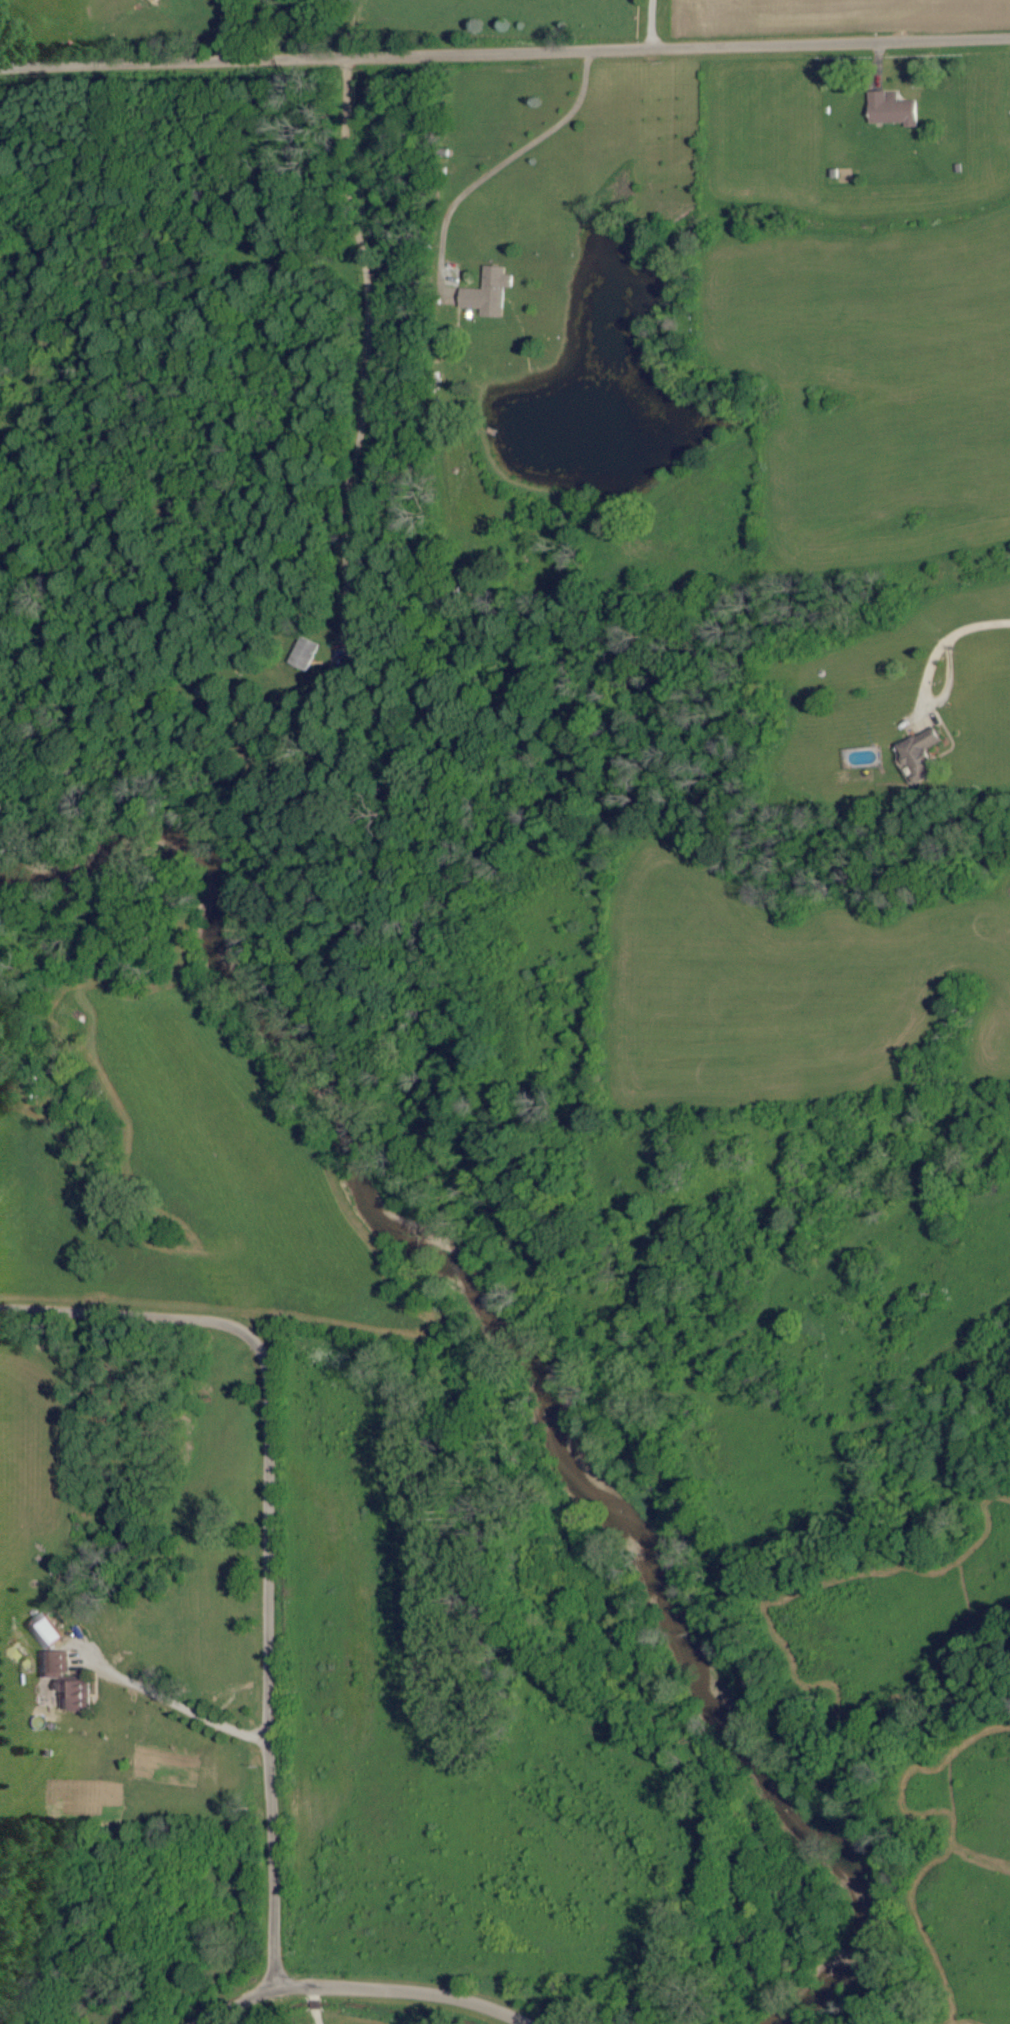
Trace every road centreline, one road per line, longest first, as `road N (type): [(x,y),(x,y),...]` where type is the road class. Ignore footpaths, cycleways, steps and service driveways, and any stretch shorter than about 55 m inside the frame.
road 1 (residential): [(0,68),(1009,36)]
road 2 (residential): [(280,1987),(269,1388),(261,1350),(218,1321),(0,1307)]
road 3 (residential): [(280,1987),(443,1995),(528,2023)]

